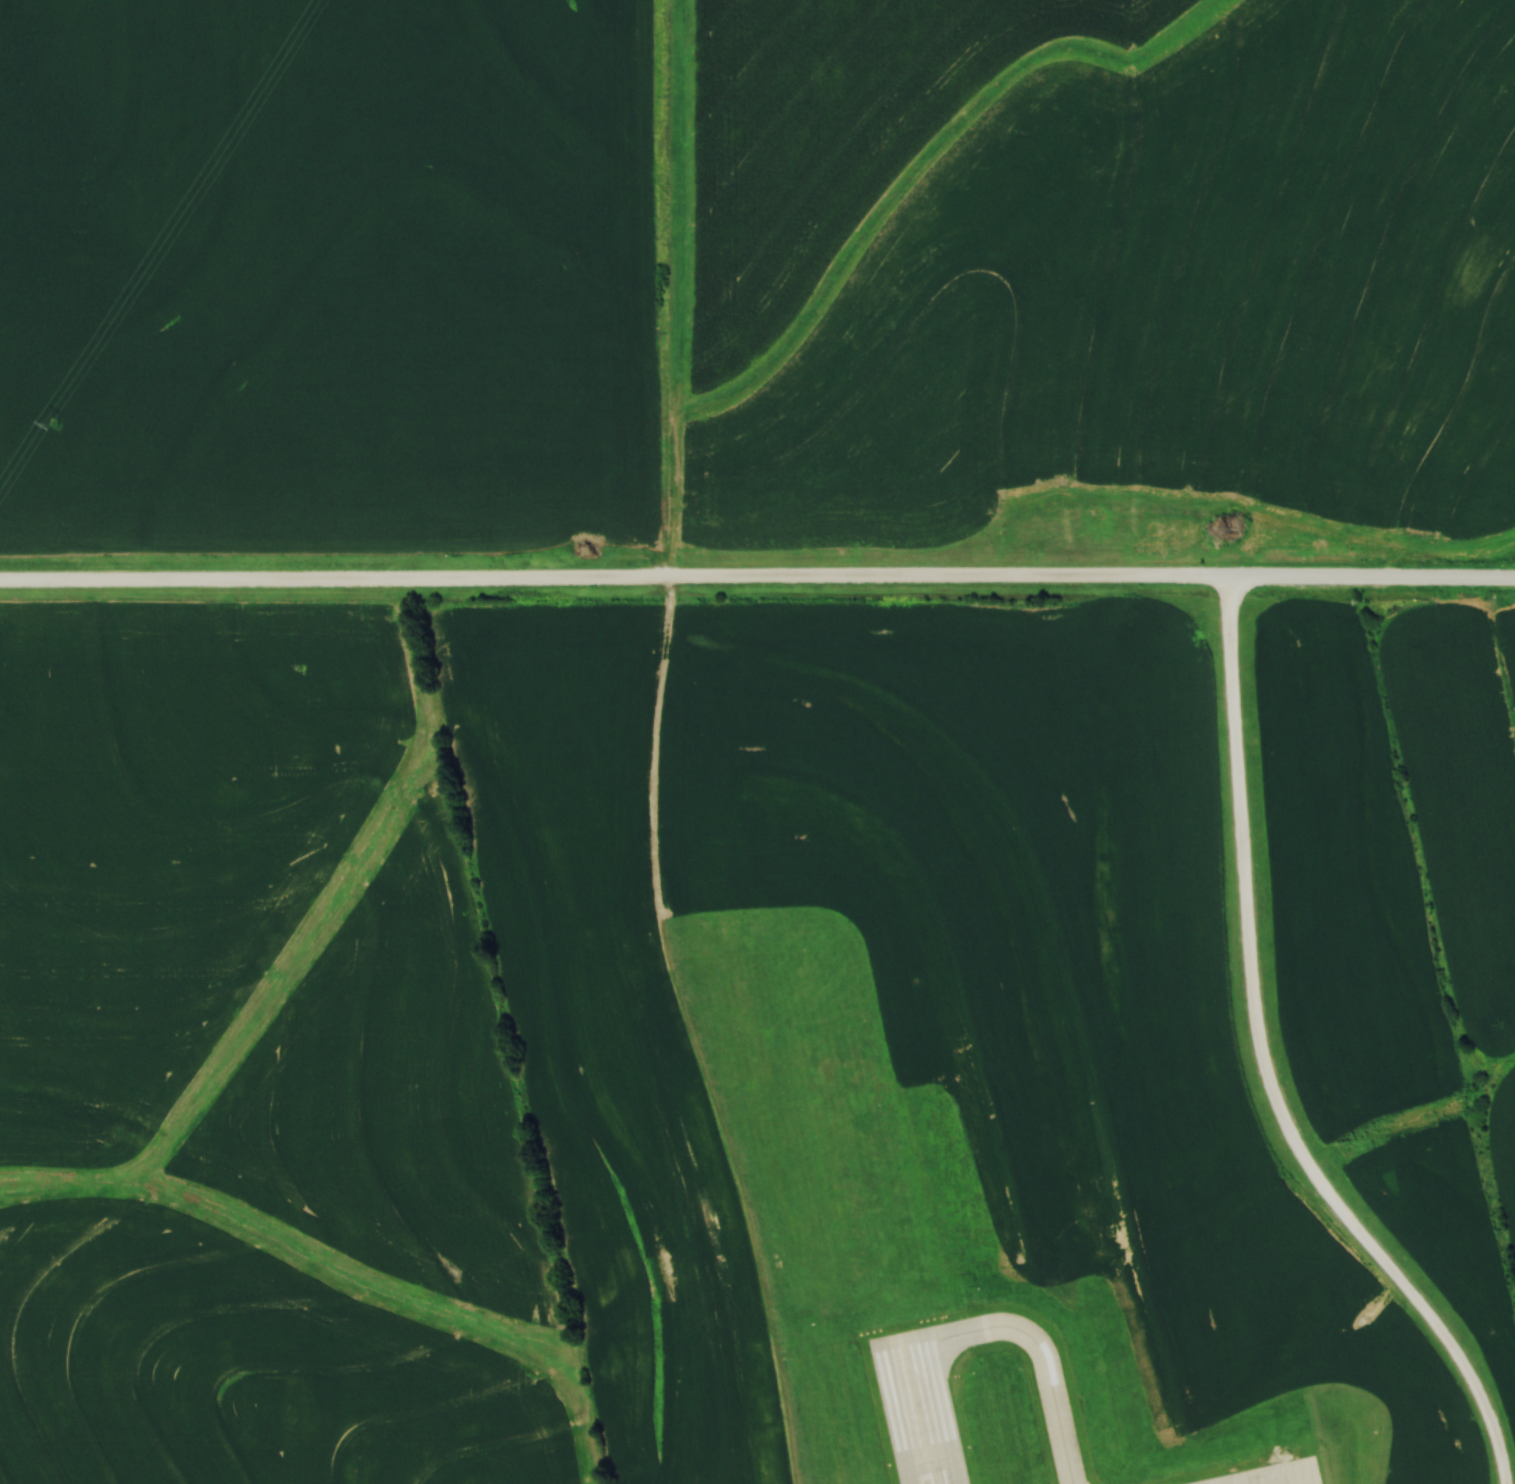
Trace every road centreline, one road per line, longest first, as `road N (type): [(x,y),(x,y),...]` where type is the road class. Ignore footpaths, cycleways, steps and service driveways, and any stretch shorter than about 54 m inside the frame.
road 1 (residential): [(1222,579),(0,583)]
road 2 (residential): [(1514,581),(1222,579)]

